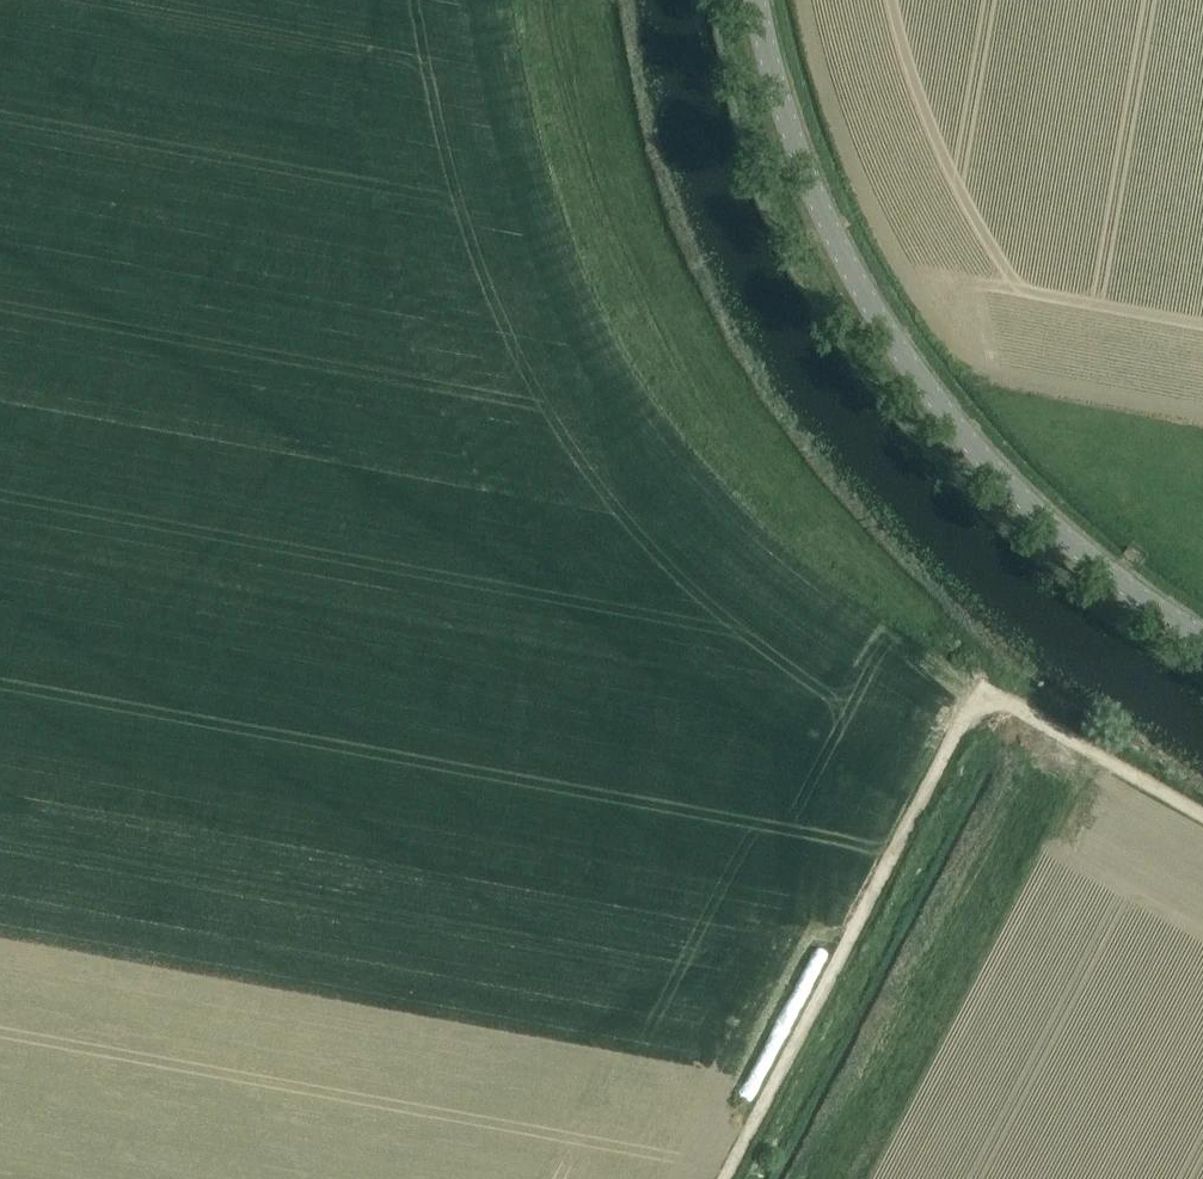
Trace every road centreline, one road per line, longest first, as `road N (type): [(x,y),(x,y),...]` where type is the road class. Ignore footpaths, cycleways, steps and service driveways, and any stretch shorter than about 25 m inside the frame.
road 1 (tertiary): [(1202,635),(1069,539),(996,471),(925,385),(820,203),(787,119),(757,0)]
road 2 (track): [(1202,810),(998,694),(975,706),(725,1178)]

